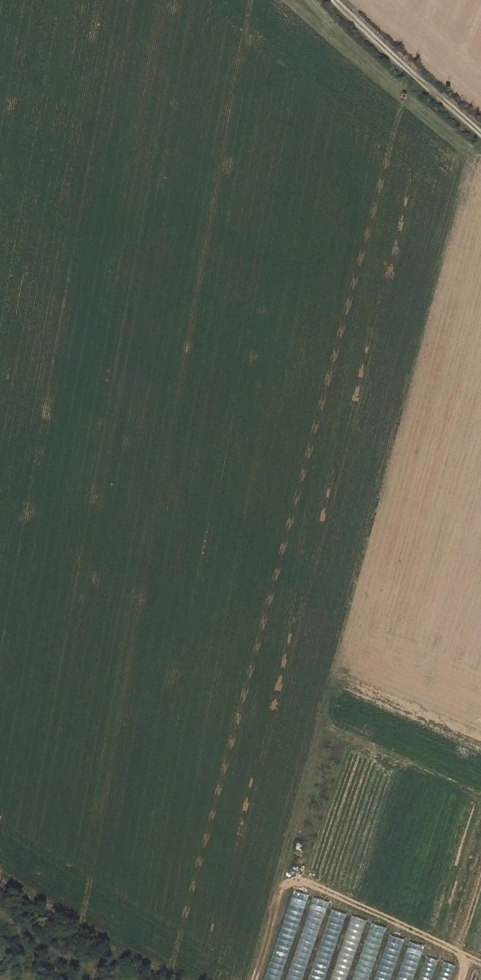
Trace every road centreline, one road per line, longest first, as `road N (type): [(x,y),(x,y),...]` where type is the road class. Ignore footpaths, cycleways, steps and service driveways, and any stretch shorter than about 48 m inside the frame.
road 1 (track): [(480,135),(334,0)]

